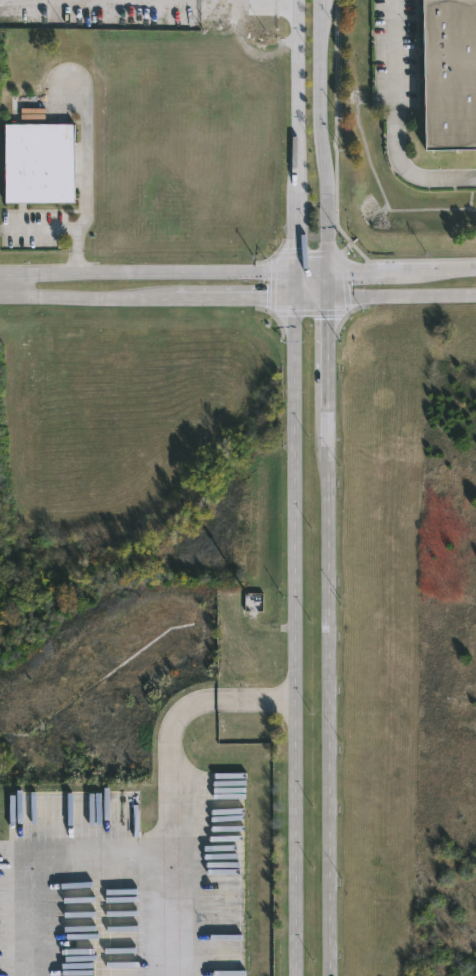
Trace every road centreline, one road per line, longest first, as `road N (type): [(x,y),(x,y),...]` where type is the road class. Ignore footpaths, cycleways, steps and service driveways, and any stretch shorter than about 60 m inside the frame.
road 1 (secondary): [(296,297),(299,975)]
road 2 (secondary): [(330,975),(328,441)]
road 3 (tertiary): [(296,273),(46,273),(2,285)]
road 4 (tertiary): [(2,285),(47,297),(296,297)]
road 5 (secondary): [(328,272),(318,0)]
road 6 (secondary): [(296,85),(296,273)]
road 7 (tertiary): [(296,297),(475,293)]
road 8 (secondary): [(328,441),(327,296)]

